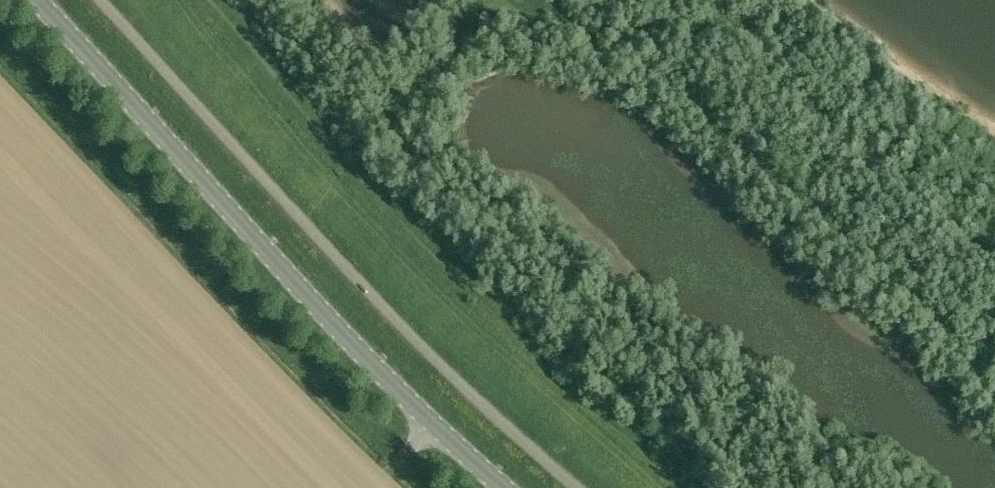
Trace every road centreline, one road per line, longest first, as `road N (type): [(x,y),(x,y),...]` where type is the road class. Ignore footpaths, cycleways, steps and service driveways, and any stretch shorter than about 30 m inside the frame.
road 1 (tertiary): [(503,487),(334,323),(32,0)]

